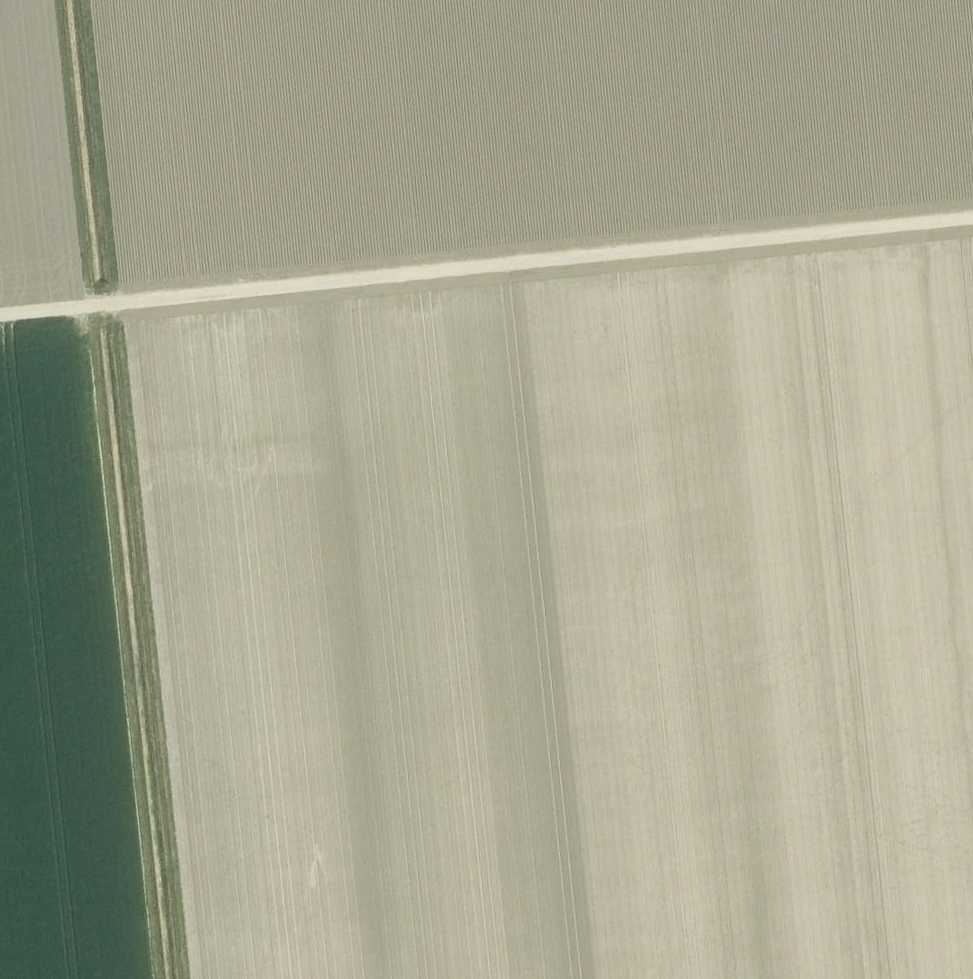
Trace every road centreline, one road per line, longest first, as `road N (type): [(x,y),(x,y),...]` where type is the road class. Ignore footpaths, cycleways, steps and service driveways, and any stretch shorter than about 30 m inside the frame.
road 1 (track): [(972,214),(0,312)]

